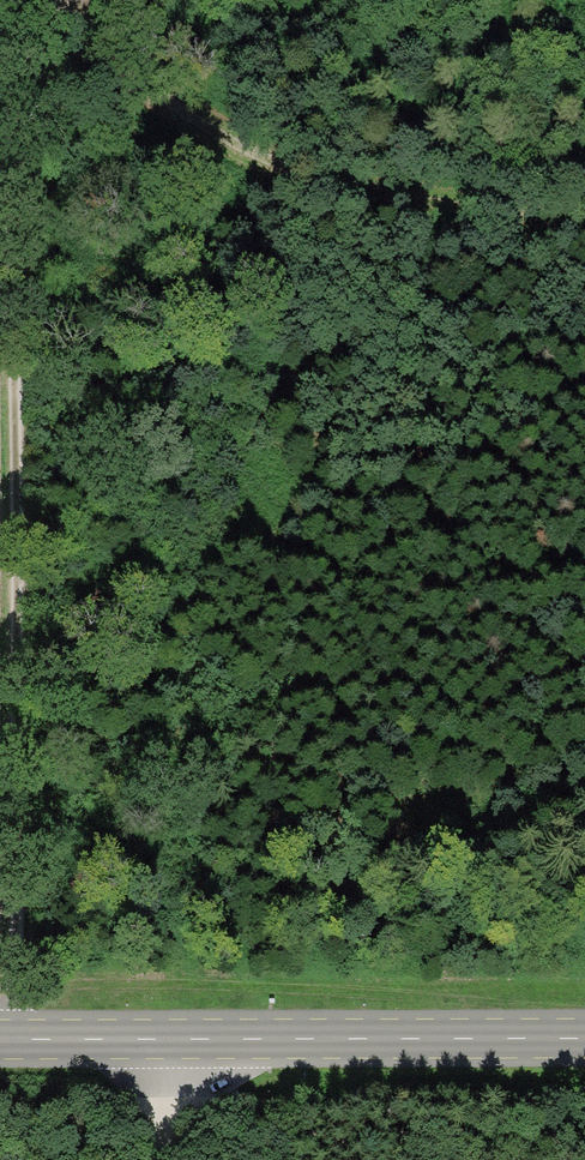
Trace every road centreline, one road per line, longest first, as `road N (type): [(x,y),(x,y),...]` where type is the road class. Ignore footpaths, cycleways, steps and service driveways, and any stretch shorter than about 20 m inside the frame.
road 1 (track): [(11,1039),(11,0)]
road 2 (track): [(584,232),(361,198),(258,164),(157,107),(49,0)]
road 3 (tertiary): [(0,1039),(584,1038)]
road 4 (track): [(172,1038),(153,1159)]

